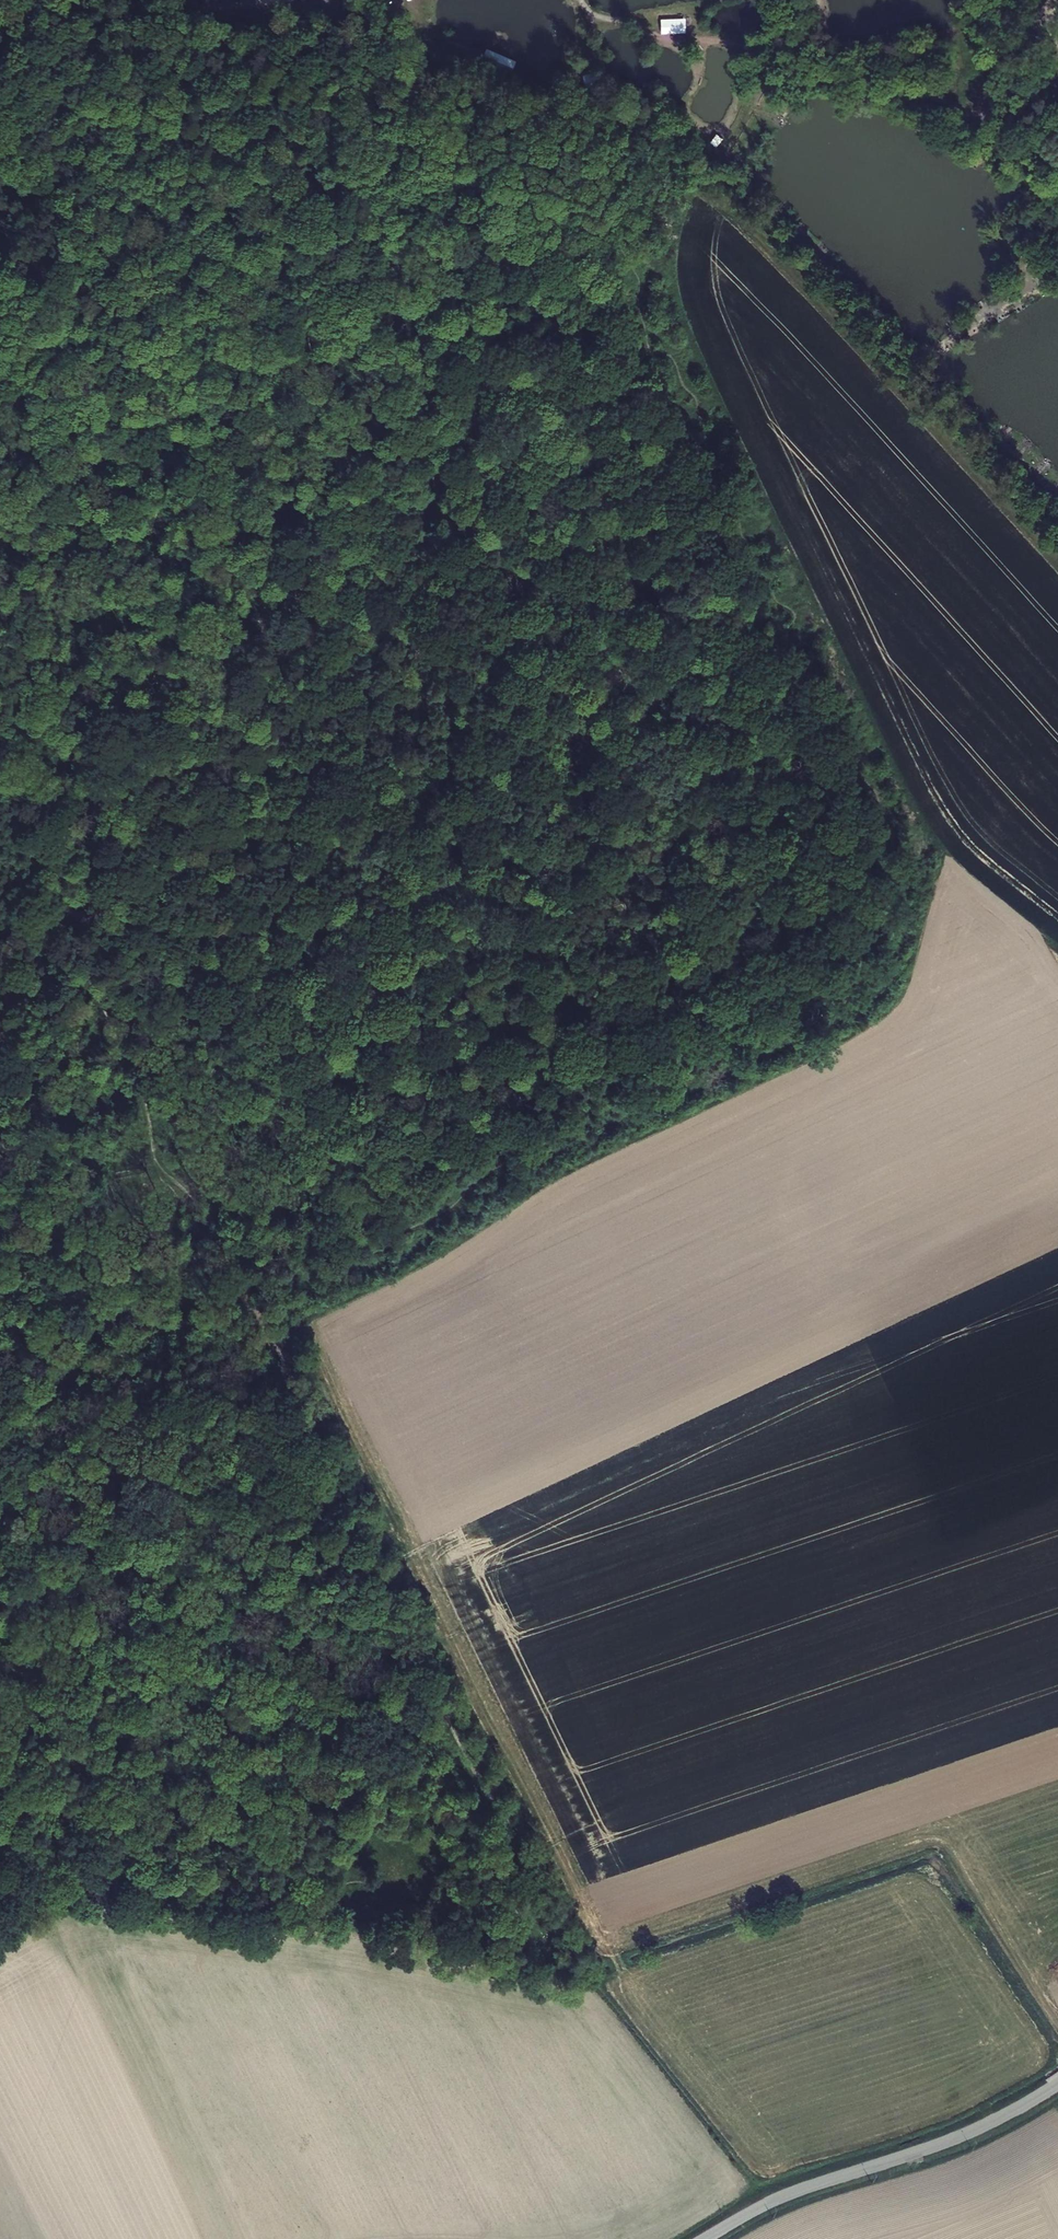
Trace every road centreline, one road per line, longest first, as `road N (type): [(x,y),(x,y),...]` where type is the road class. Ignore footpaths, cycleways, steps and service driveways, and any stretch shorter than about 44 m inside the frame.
road 1 (track): [(676,1075),(536,1148),(497,1158),(457,1197),(254,1316)]
road 2 (tertiary): [(704,2238),(782,2197),(961,2136),(1057,2084)]

